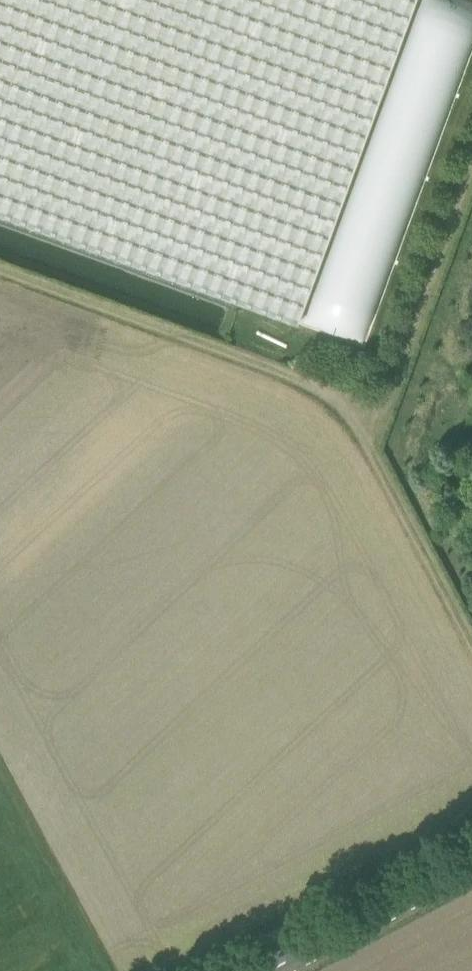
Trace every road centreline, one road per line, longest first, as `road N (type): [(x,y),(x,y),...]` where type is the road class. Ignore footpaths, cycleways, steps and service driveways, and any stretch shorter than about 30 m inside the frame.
road 1 (track): [(369,449),(323,394),(0,272)]
road 2 (track): [(471,168),(369,449)]
road 3 (secondary): [(271,970),(471,865)]
road 4 (track): [(471,649),(369,449)]

